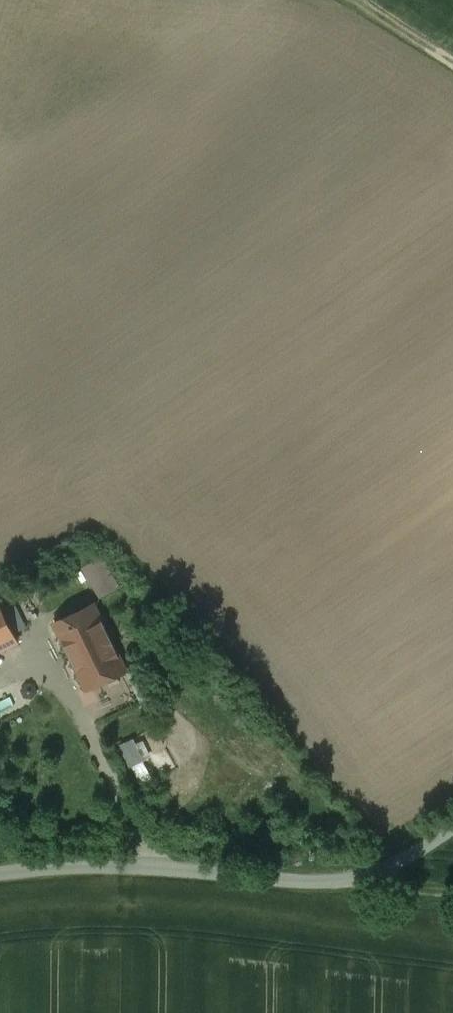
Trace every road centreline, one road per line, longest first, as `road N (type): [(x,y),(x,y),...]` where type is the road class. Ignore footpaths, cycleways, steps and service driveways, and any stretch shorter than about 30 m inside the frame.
road 1 (unclassified): [(0,874),(108,866),(357,881),(452,830)]

